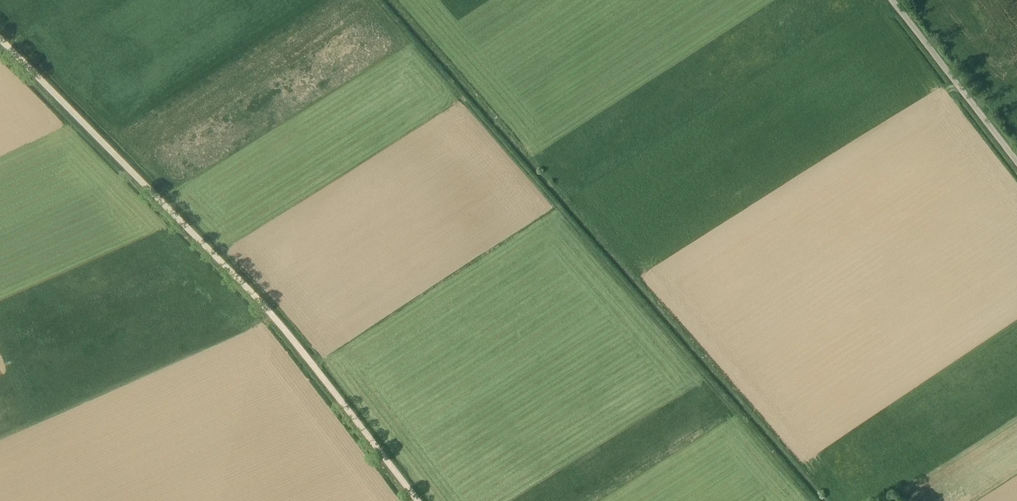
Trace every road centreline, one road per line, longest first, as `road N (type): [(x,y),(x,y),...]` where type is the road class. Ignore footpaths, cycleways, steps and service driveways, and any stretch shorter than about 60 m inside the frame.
road 1 (unclassified): [(415,500),(258,303),(0,41)]
road 2 (unclassified): [(1016,162),(892,0)]

